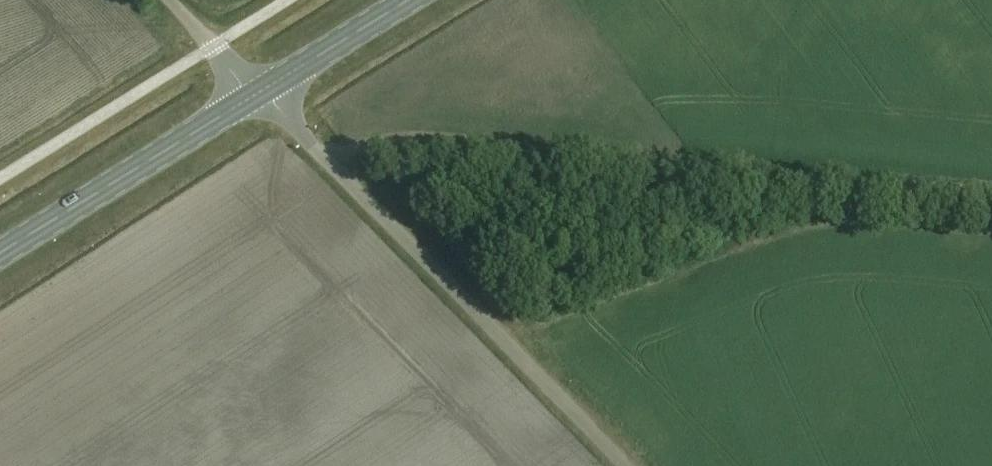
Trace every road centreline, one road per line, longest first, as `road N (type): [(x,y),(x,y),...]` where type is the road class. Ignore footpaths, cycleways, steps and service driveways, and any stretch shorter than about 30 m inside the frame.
road 1 (track): [(333,166),(364,147),(393,144),(991,190)]
road 2 (unclassified): [(624,465),(258,93)]
road 3 (primary): [(0,248),(258,93)]
road 4 (primary): [(258,93),(407,0)]
road 5 (unclassified): [(258,93),(172,0)]

